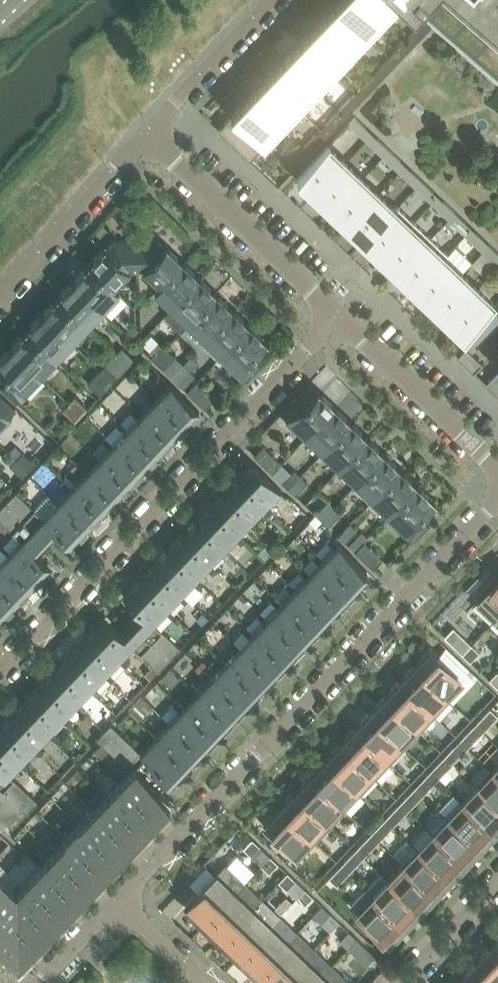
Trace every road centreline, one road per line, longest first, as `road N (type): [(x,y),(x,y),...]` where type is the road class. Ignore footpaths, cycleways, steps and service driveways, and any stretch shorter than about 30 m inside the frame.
road 1 (residential): [(497,497),(120,900)]
road 2 (residential): [(341,317),(0,673)]
road 3 (residential): [(341,317),(144,134)]
road 4 (residential): [(497,473),(341,317)]
road 5 (residential): [(0,295),(144,134)]
road 6 (residential): [(272,0),(144,134)]
road 7 (residential): [(408,982),(497,887)]

